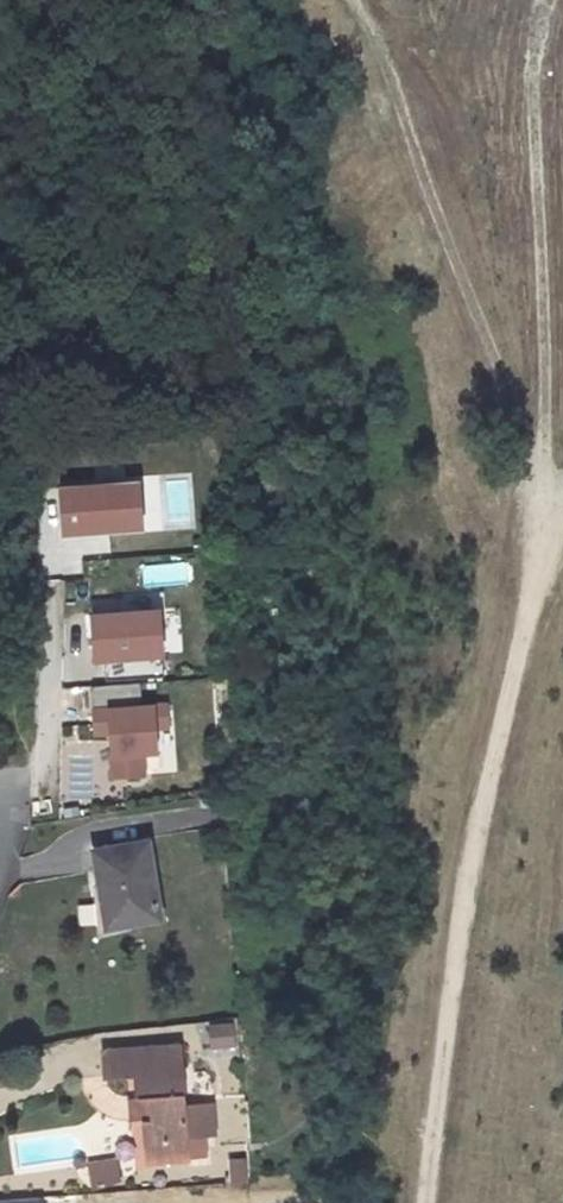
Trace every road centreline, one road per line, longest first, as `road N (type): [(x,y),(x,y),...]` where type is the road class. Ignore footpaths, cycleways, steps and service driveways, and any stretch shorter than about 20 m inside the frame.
road 1 (track): [(425,1202),(470,881),(541,539),(546,277),(531,70),(548,0)]
road 2 (track): [(541,539),(524,439),(348,0)]

